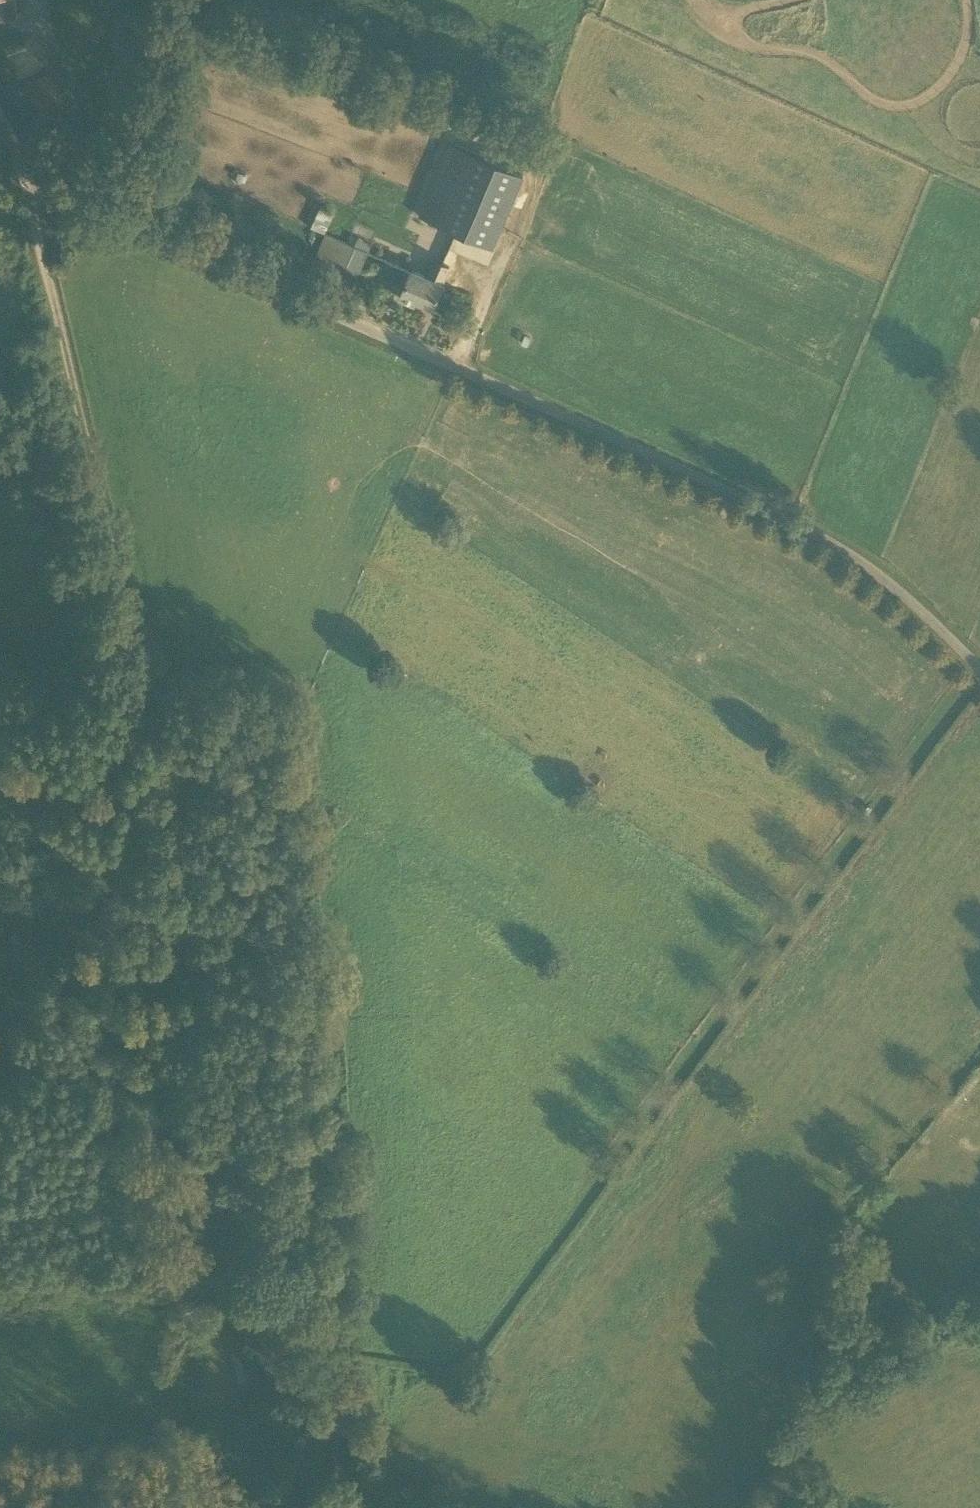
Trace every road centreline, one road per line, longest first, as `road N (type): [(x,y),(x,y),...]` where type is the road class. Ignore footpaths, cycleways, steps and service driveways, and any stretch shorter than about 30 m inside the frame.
road 1 (track): [(26,163),(223,1101),(363,1507)]
road 2 (unclassified): [(979,661),(897,576),(820,533),(457,365),(146,233),(49,181),(0,123)]
road 3 (track): [(223,1101),(201,1197),(205,1376)]

